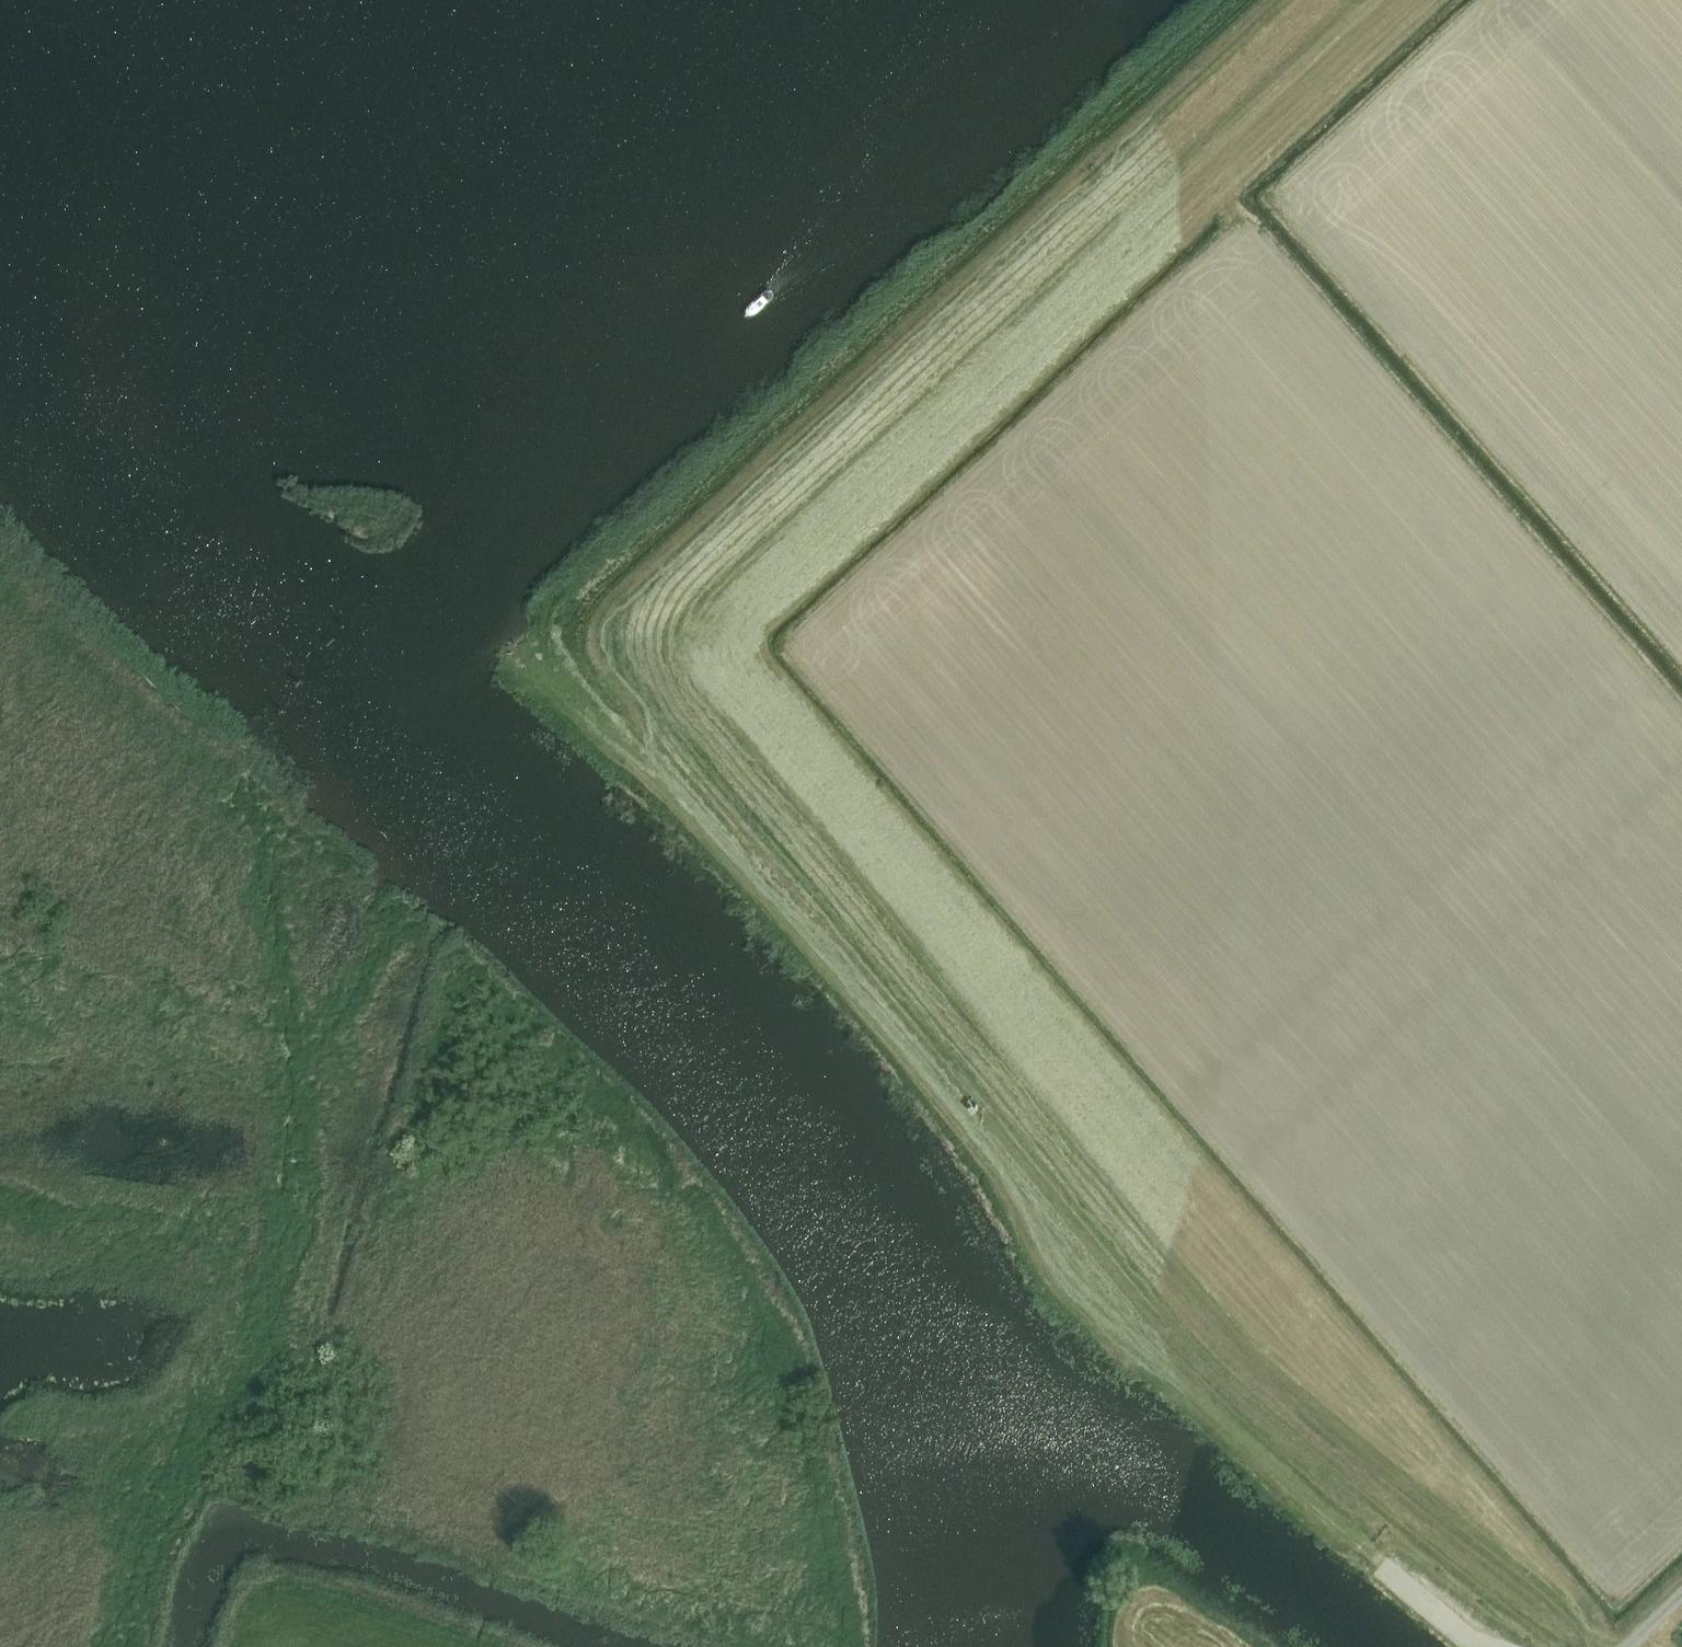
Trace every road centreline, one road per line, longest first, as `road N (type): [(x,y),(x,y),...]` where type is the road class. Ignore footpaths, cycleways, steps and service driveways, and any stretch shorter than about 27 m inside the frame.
road 1 (track): [(0,1468),(113,1471),(169,1481),(186,1424),(213,1379),(268,1319),(276,1289),(266,1262),(217,1239),(0,1209)]
road 2 (unclassified): [(1405,1591),(1517,1646)]

